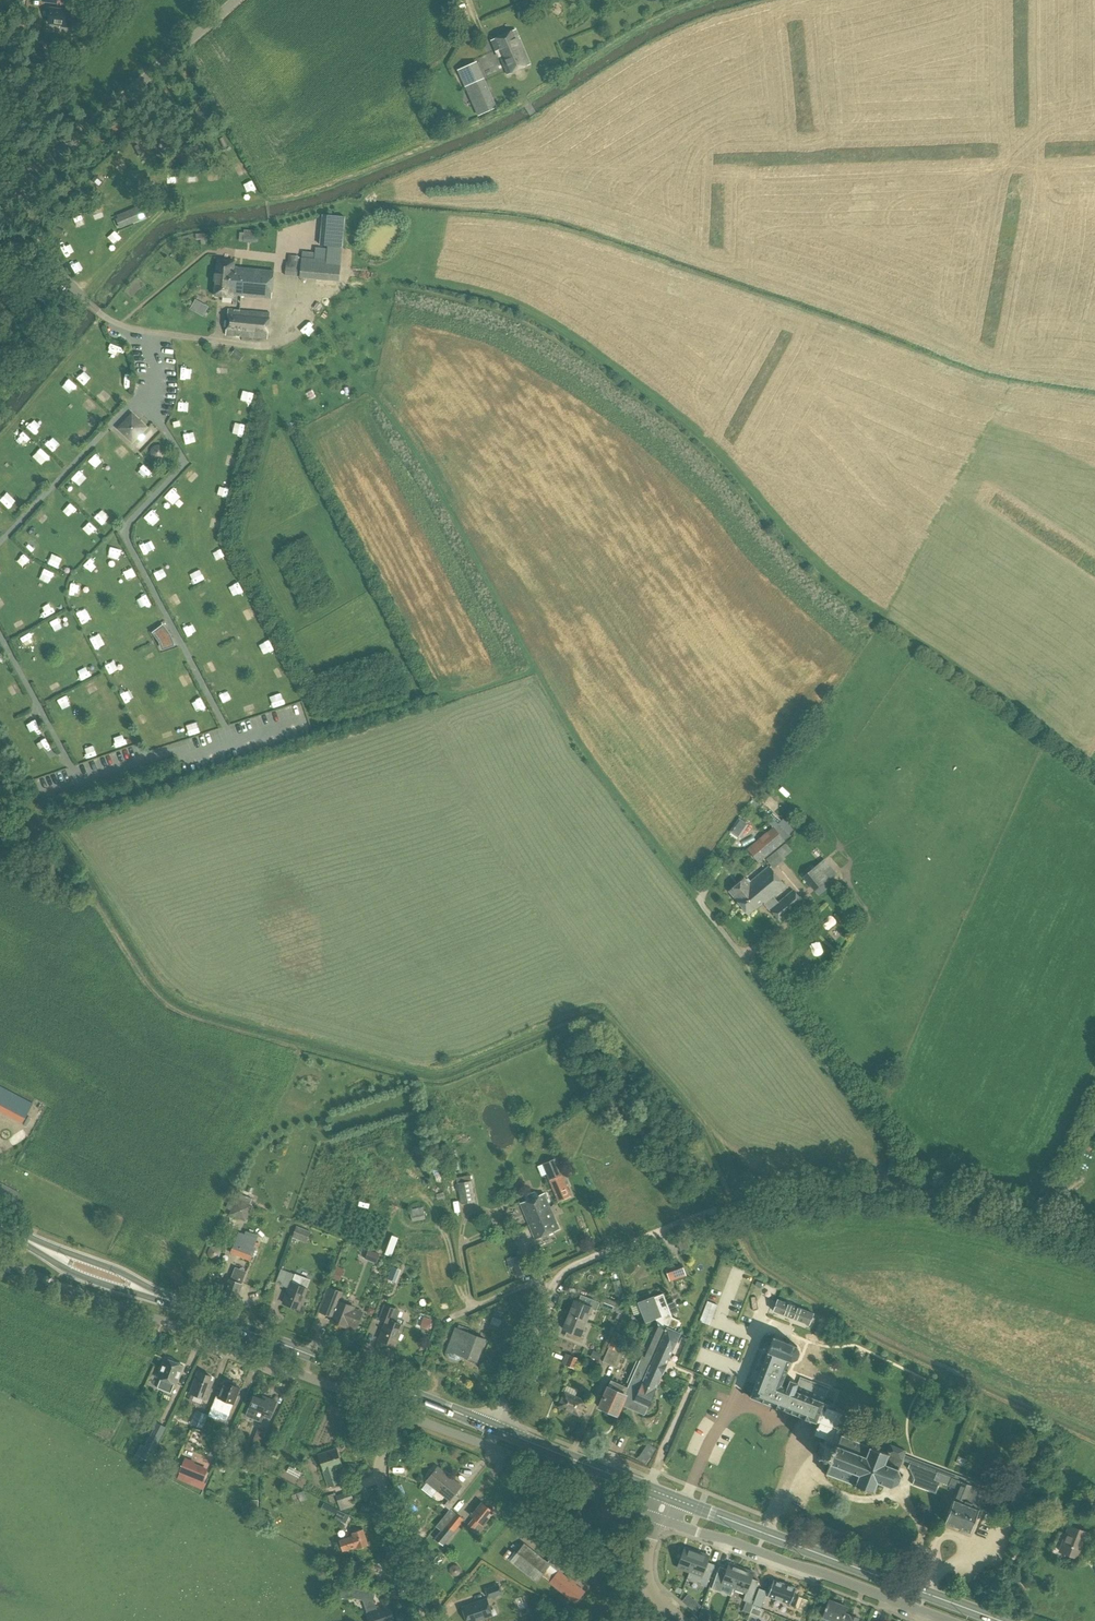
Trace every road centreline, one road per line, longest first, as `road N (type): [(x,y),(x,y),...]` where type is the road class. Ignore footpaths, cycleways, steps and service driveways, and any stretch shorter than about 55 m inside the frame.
road 1 (residential): [(397,1411),(9,1264)]
road 2 (track): [(872,1188),(889,1168),(886,1139),(701,905),(733,853)]
road 3 (primary): [(998,1620),(667,1496)]
road 4 (primary): [(496,1428),(188,1309)]
road 5 (unclassified): [(0,197),(70,149),(240,0)]
road 6 (residential): [(946,1620),(659,1518)]
road 7 (track): [(1094,1242),(938,1194),(872,1188)]
road 8 (residential): [(496,1428),(557,1279),(610,1249)]
road 9 (track): [(78,292),(166,210),(266,204)]
road 10 (residential): [(431,1620),(381,1463),(397,1411)]
road 11 (track): [(0,0),(12,191)]
road 12 (residential): [(659,1518),(488,1447)]
road 13 (primary): [(667,1496),(496,1428)]
road 14 (primary): [(25,1239),(84,1277),(188,1309)]
road 15 (primary): [(188,1309),(108,1268),(25,1239)]
road 16 (track): [(449,1227),(474,1309),(540,1282),(553,1289)]
road 17 (track): [(872,1188),(726,1206)]
road 18 (track): [(726,1206),(610,1249)]

